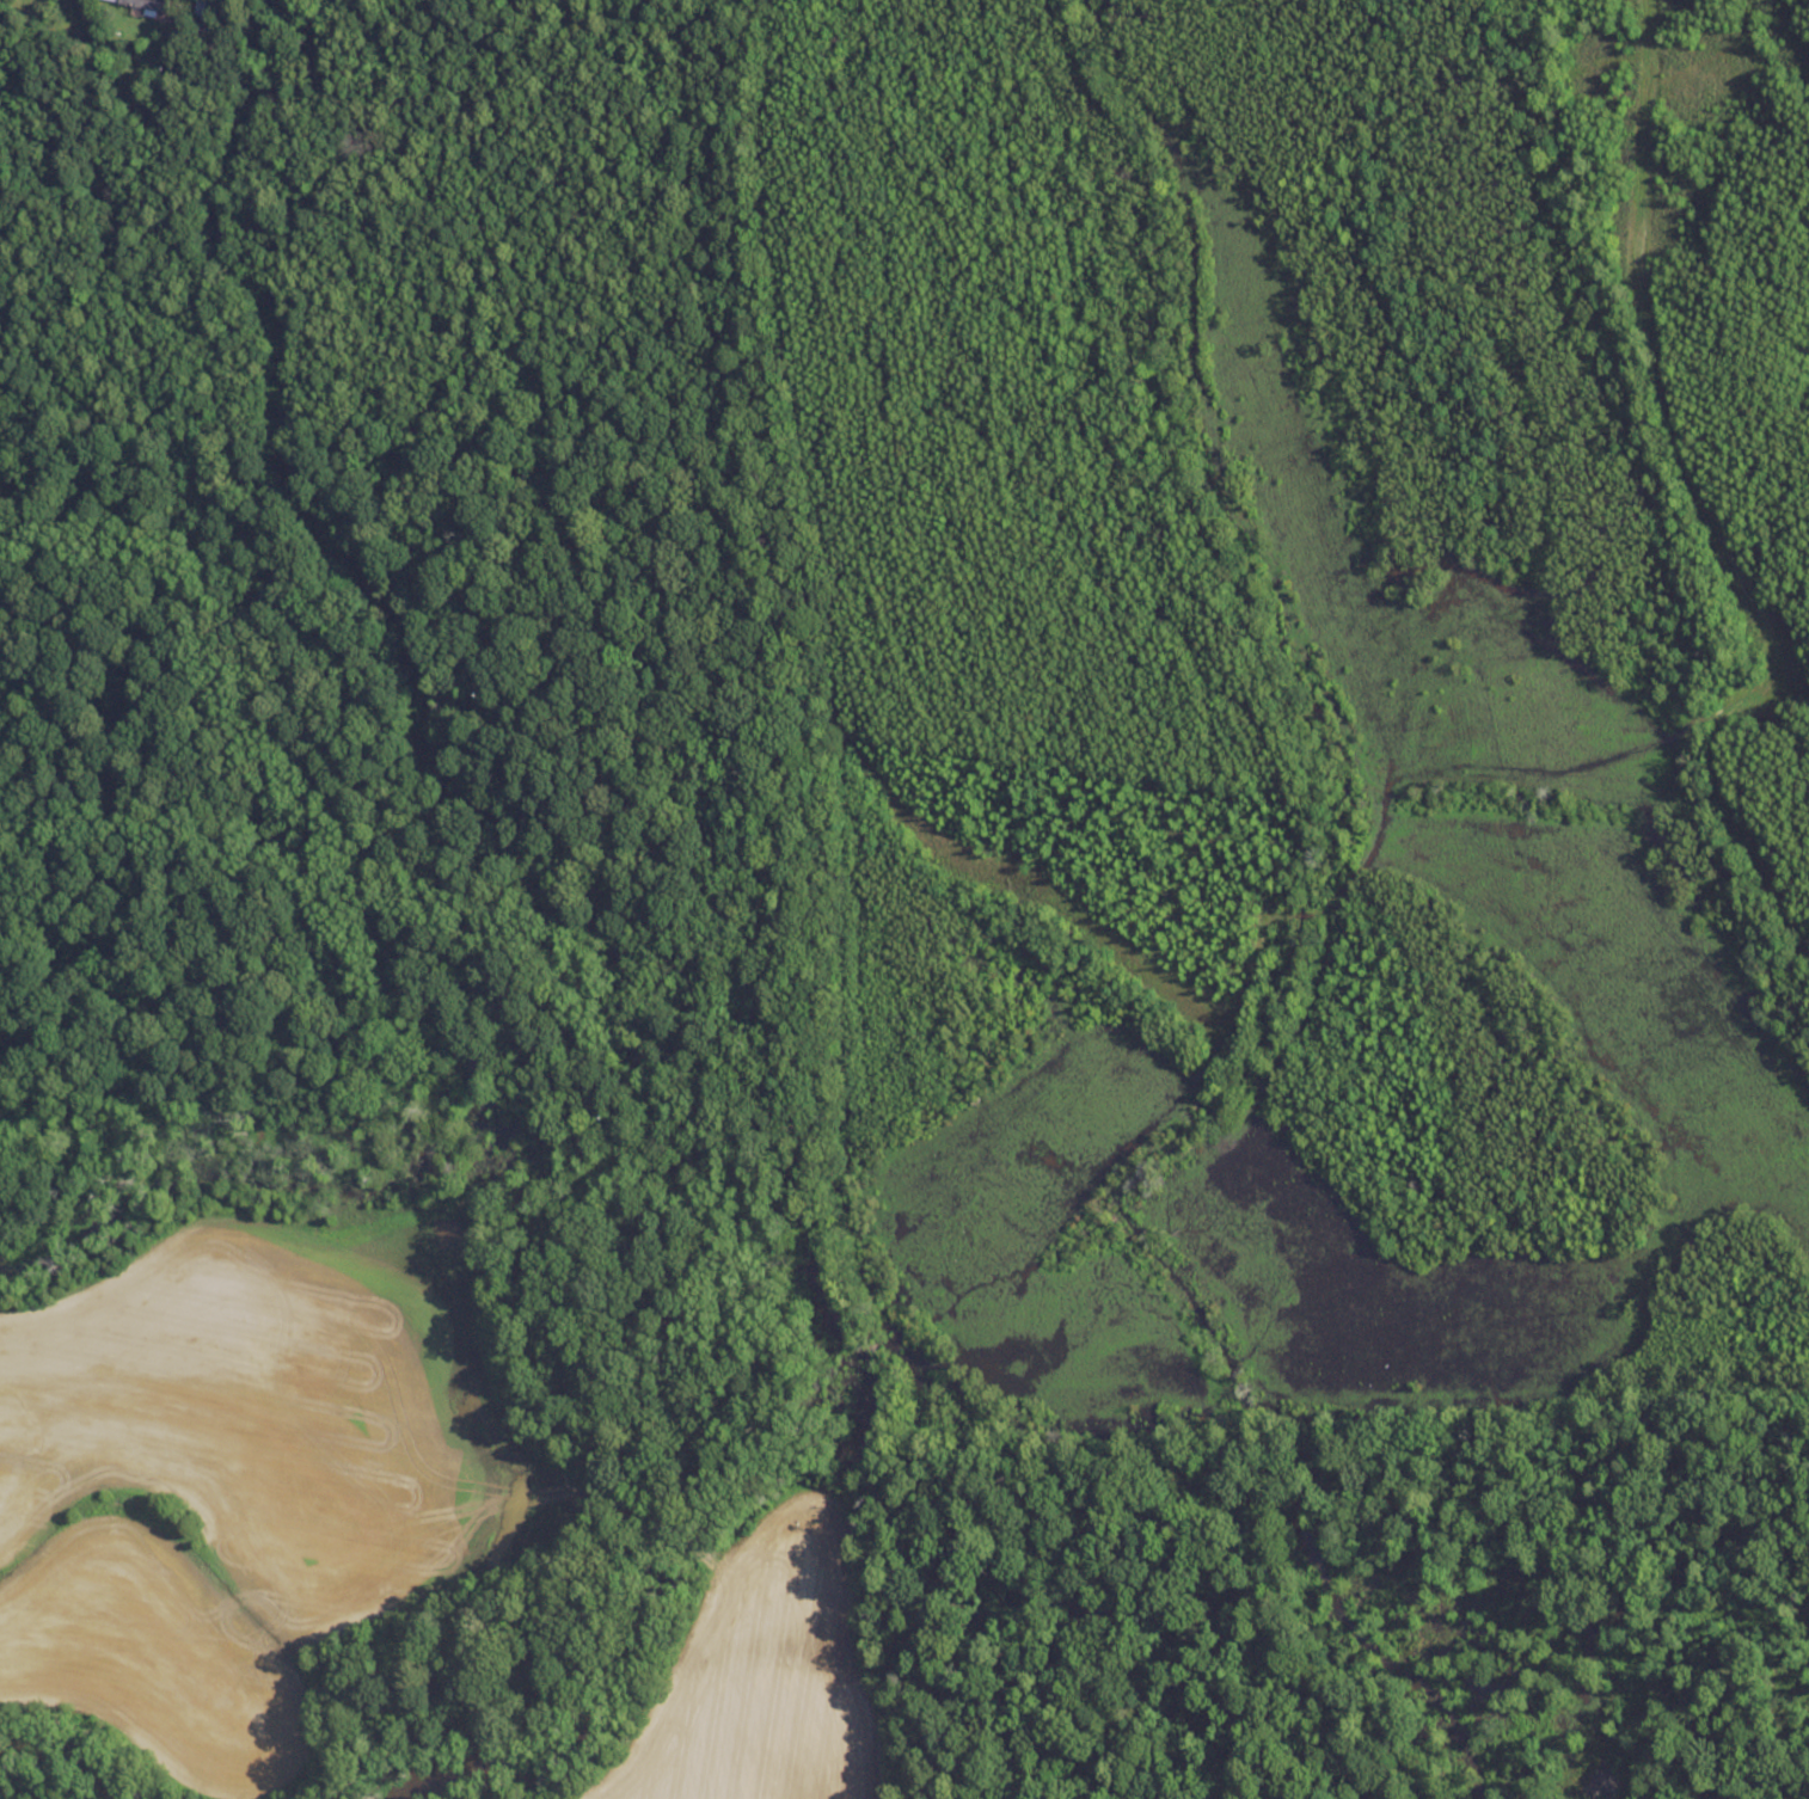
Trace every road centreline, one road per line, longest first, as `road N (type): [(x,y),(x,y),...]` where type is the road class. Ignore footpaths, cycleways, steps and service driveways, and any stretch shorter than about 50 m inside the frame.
road 1 (track): [(583,1798),(625,1777),(719,1566),(719,1542),(601,1476)]

